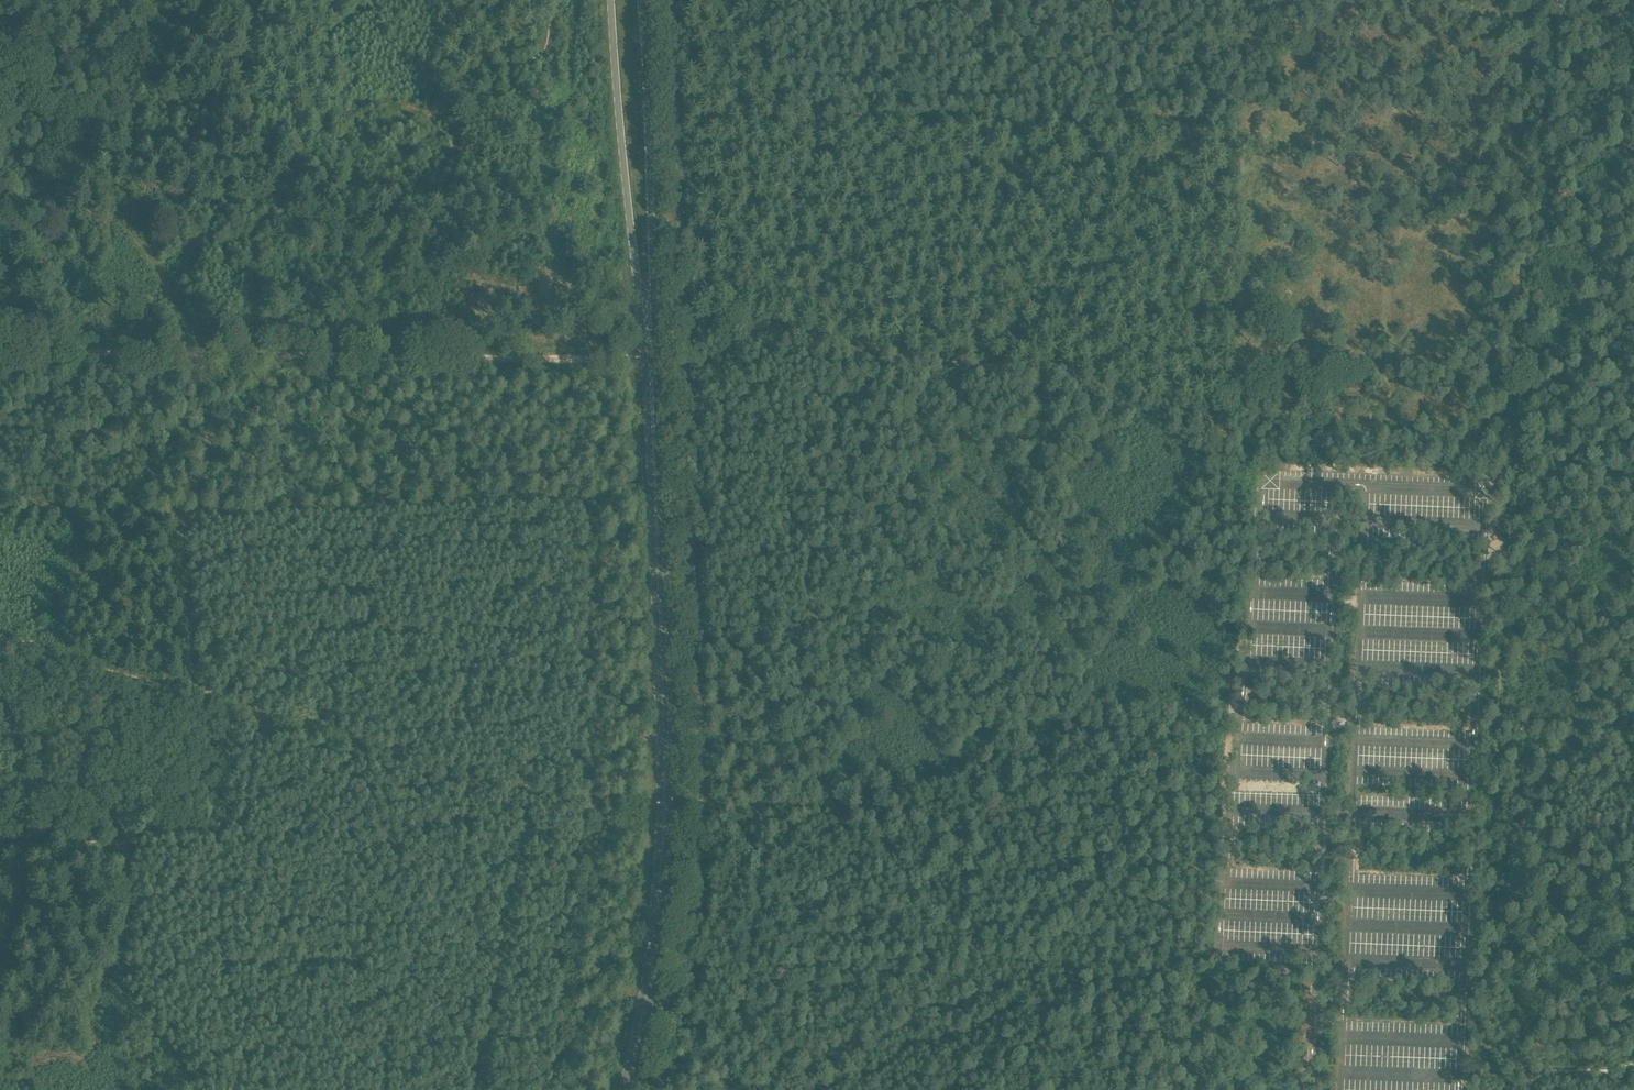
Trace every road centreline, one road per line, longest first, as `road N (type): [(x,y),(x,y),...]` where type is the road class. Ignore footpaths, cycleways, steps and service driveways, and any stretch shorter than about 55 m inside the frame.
road 1 (primary): [(626,1089),(659,893),(665,768),(651,352),(626,19)]
road 2 (track): [(1288,0),(1284,161),(1254,408),(1492,453),(1507,439),(1512,412)]
road 3 (track): [(0,352),(686,355)]
road 4 (track): [(30,189),(116,215),(135,229),(184,304),(228,354),(185,543),(191,690)]
road 5 (track): [(765,1089),(855,1047),(1185,939),(1175,1089)]
road 6 (track): [(1512,412),(1529,0)]
road 7 (track): [(1633,482),(1571,470),(1593,371),(1633,320)]
road 8 (track): [(1571,470),(1520,462),(1483,491),(1368,486),(1368,493)]
road 9 (track): [(52,156),(172,0)]

